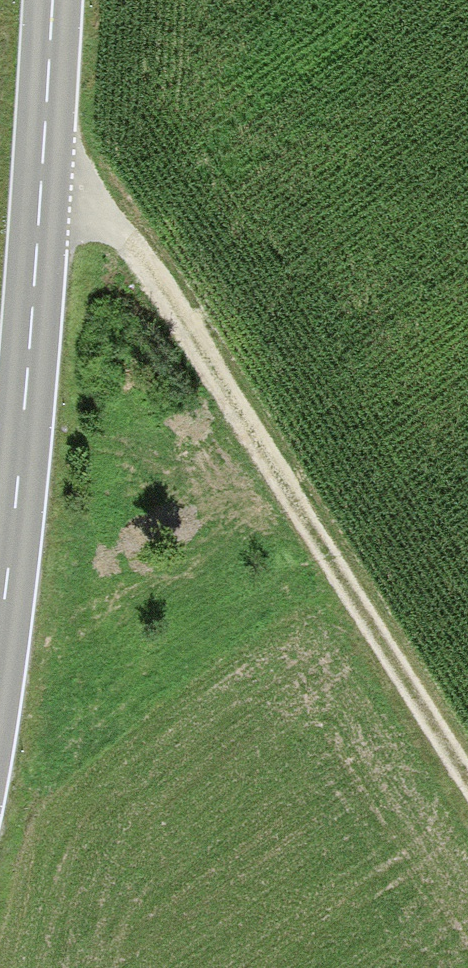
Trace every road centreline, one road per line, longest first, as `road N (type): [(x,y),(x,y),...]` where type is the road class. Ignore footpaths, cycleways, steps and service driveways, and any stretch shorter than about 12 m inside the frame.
road 1 (track): [(46,194),(104,217),(164,279),(467,767)]
road 2 (secondary): [(0,663),(37,376),(56,0)]

